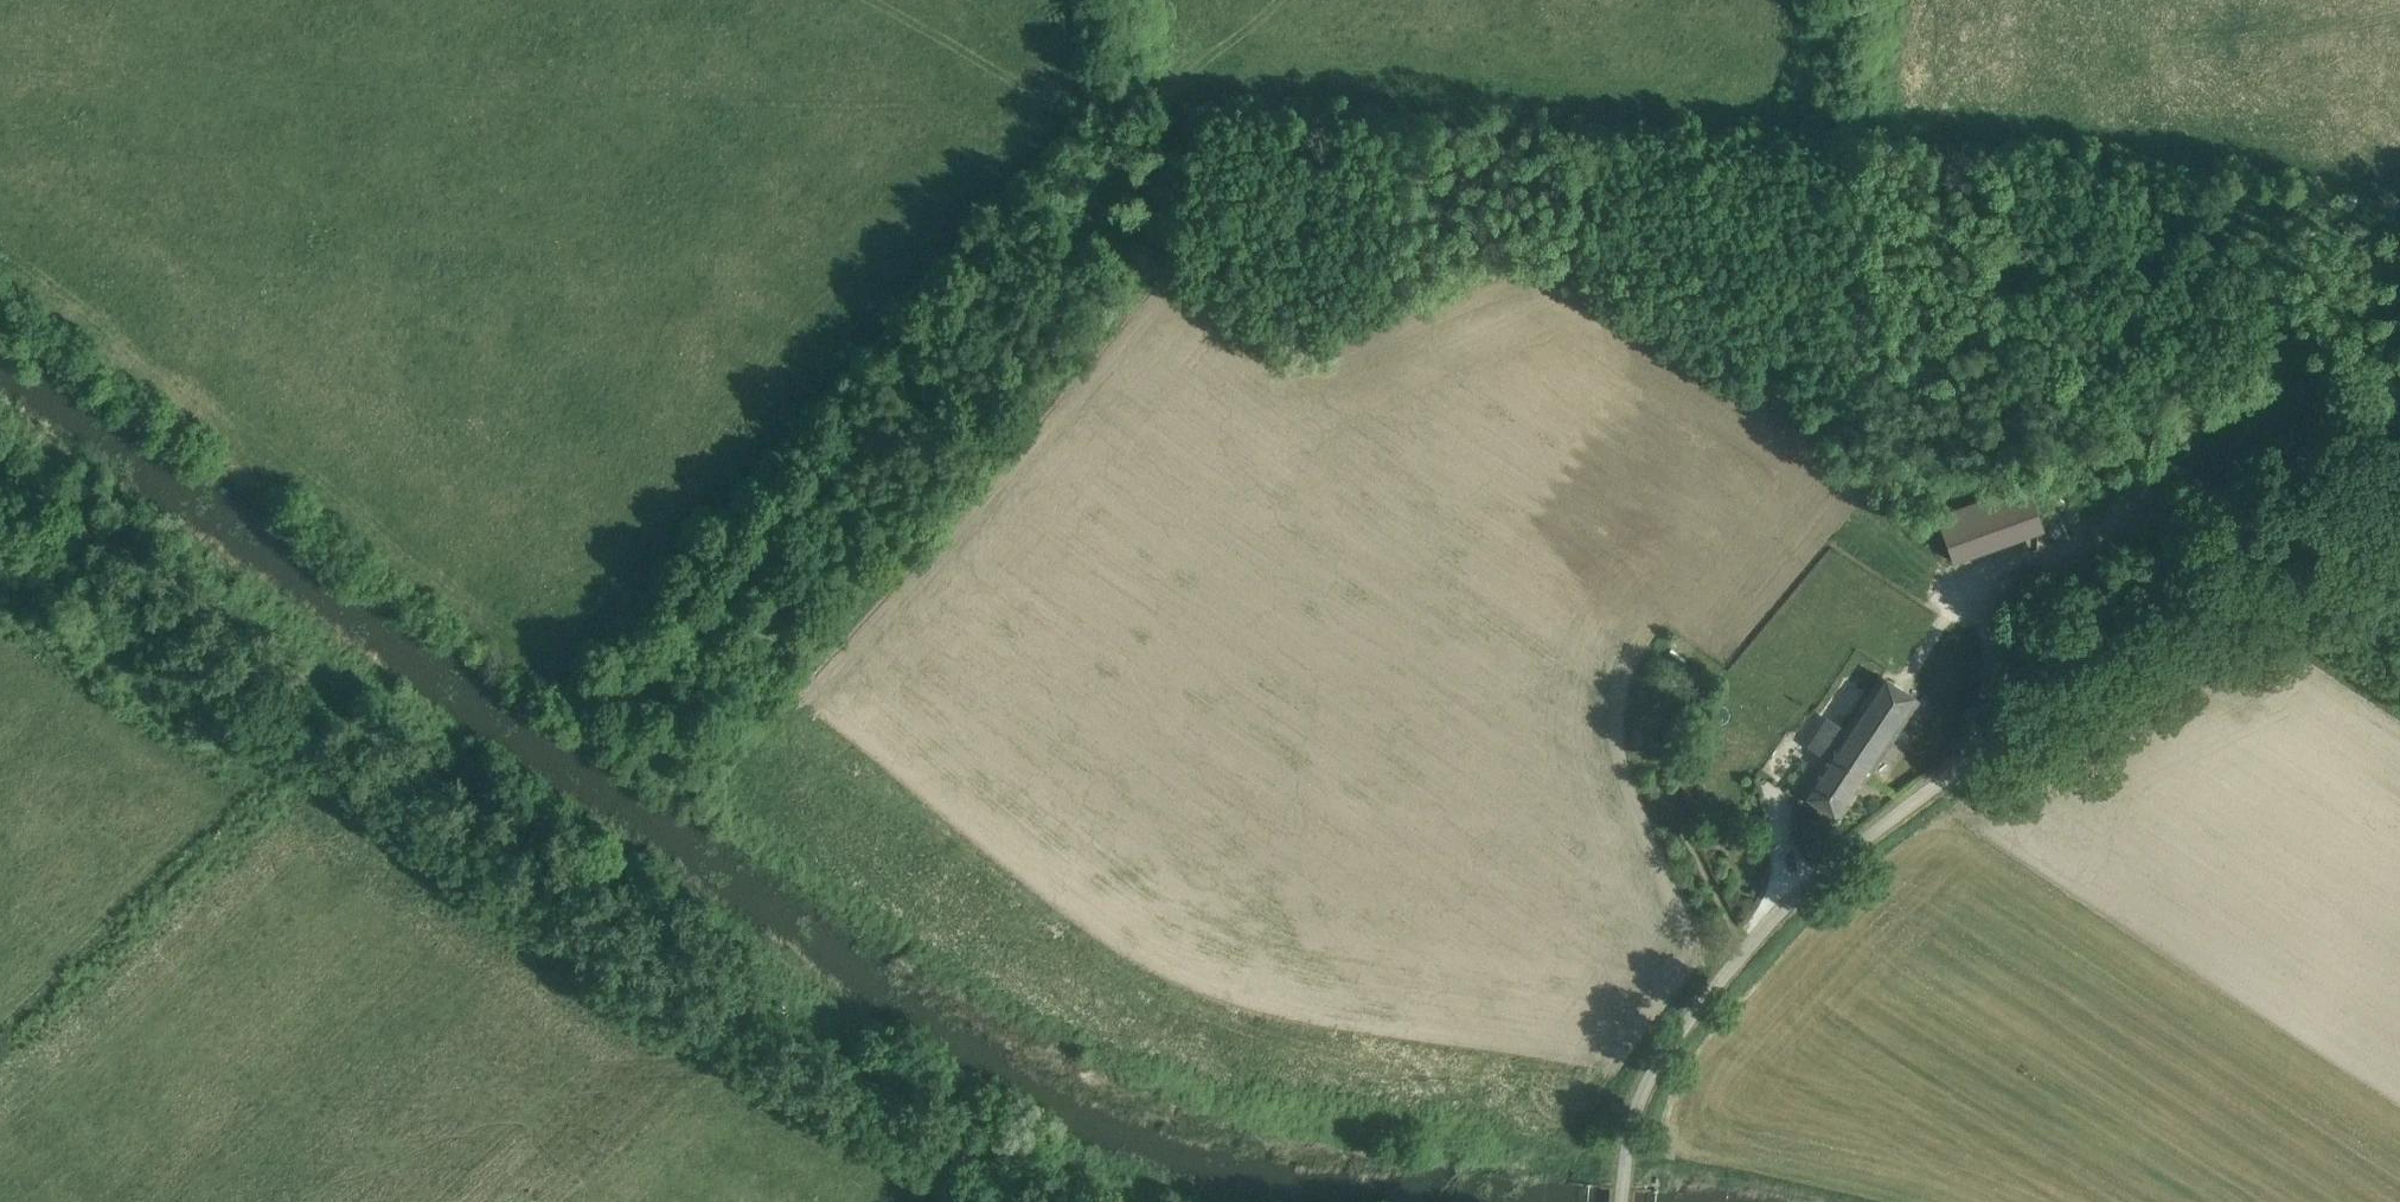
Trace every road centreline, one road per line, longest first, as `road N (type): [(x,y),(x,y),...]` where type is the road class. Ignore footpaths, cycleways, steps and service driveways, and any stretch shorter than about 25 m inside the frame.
road 1 (unclassified): [(2086,686),(1866,832),(1778,912),(1660,1061),(1632,1125),(1626,1168)]
road 2 (track): [(2399,522),(2086,686)]

